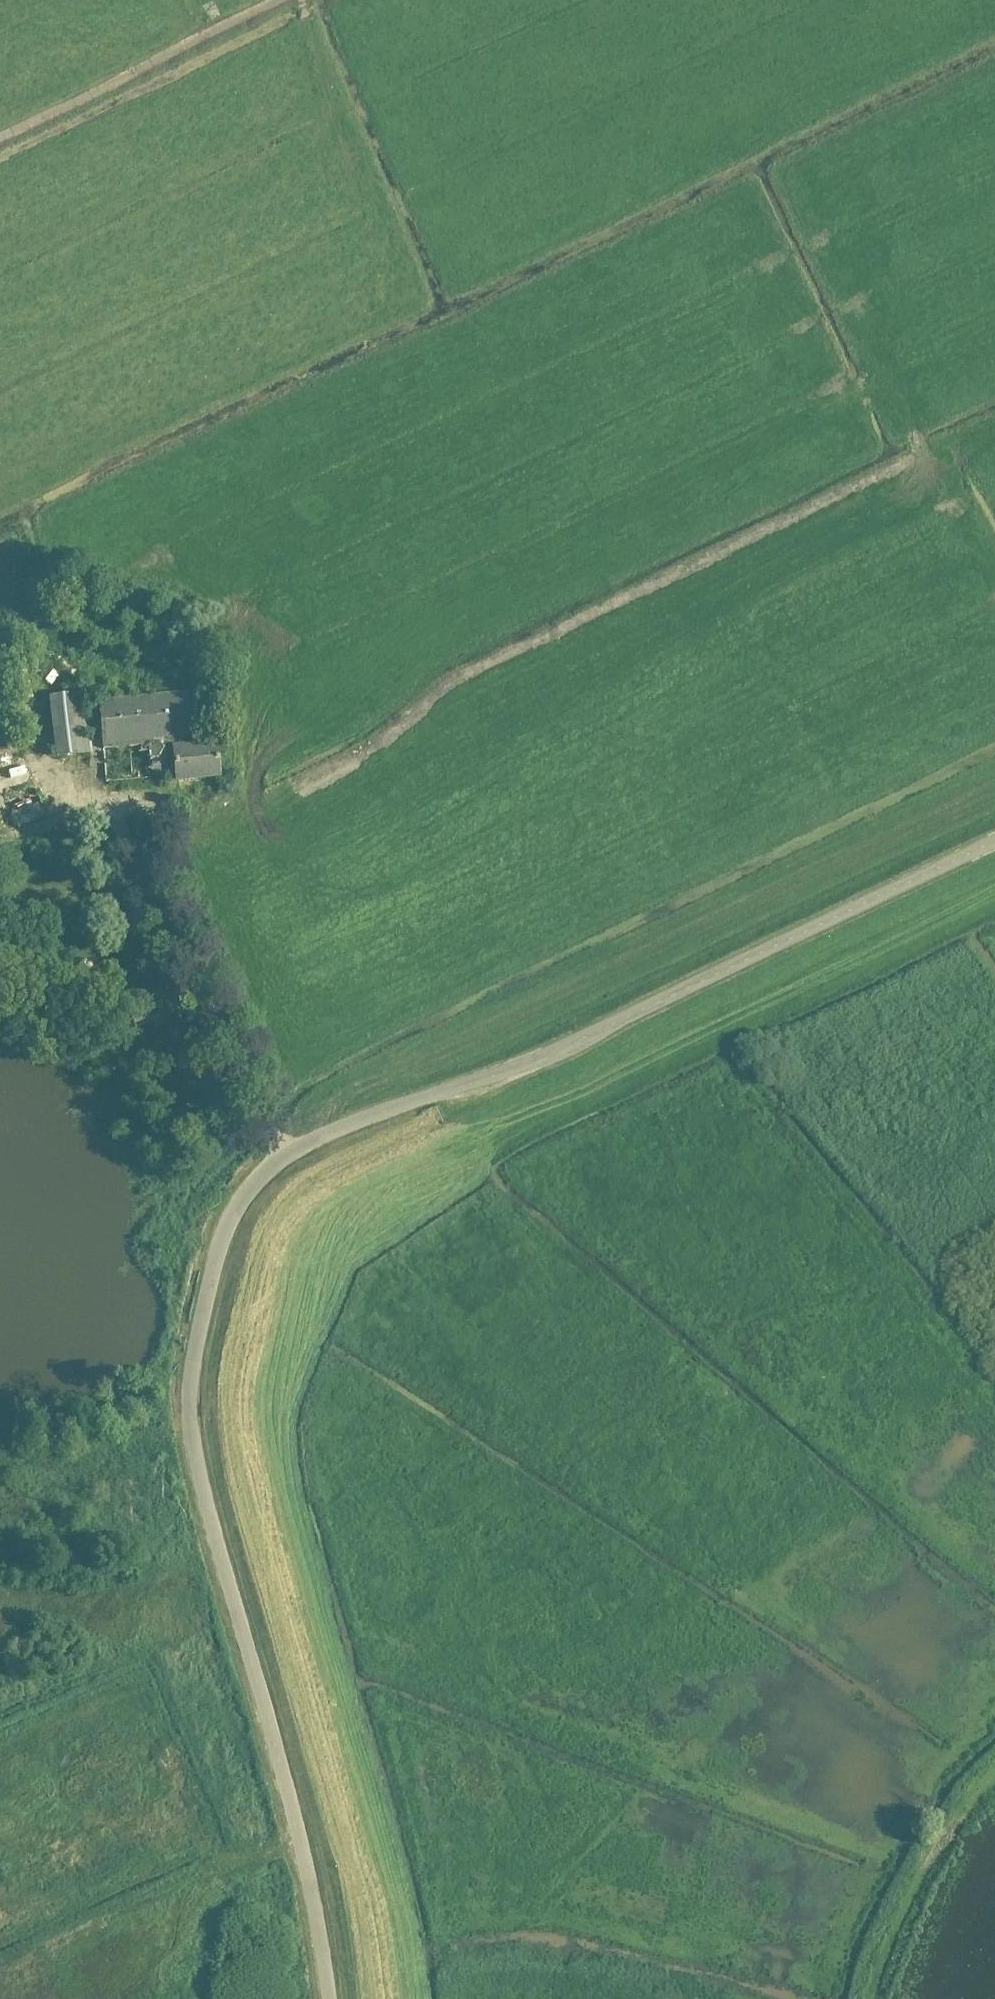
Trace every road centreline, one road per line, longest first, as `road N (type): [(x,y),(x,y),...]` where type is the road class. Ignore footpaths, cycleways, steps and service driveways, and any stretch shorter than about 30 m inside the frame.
road 1 (unclassified): [(327,1998),(310,1901),(192,1455),(188,1367),(236,1203),(290,1151),(383,1110),(518,1070),(994,841)]

